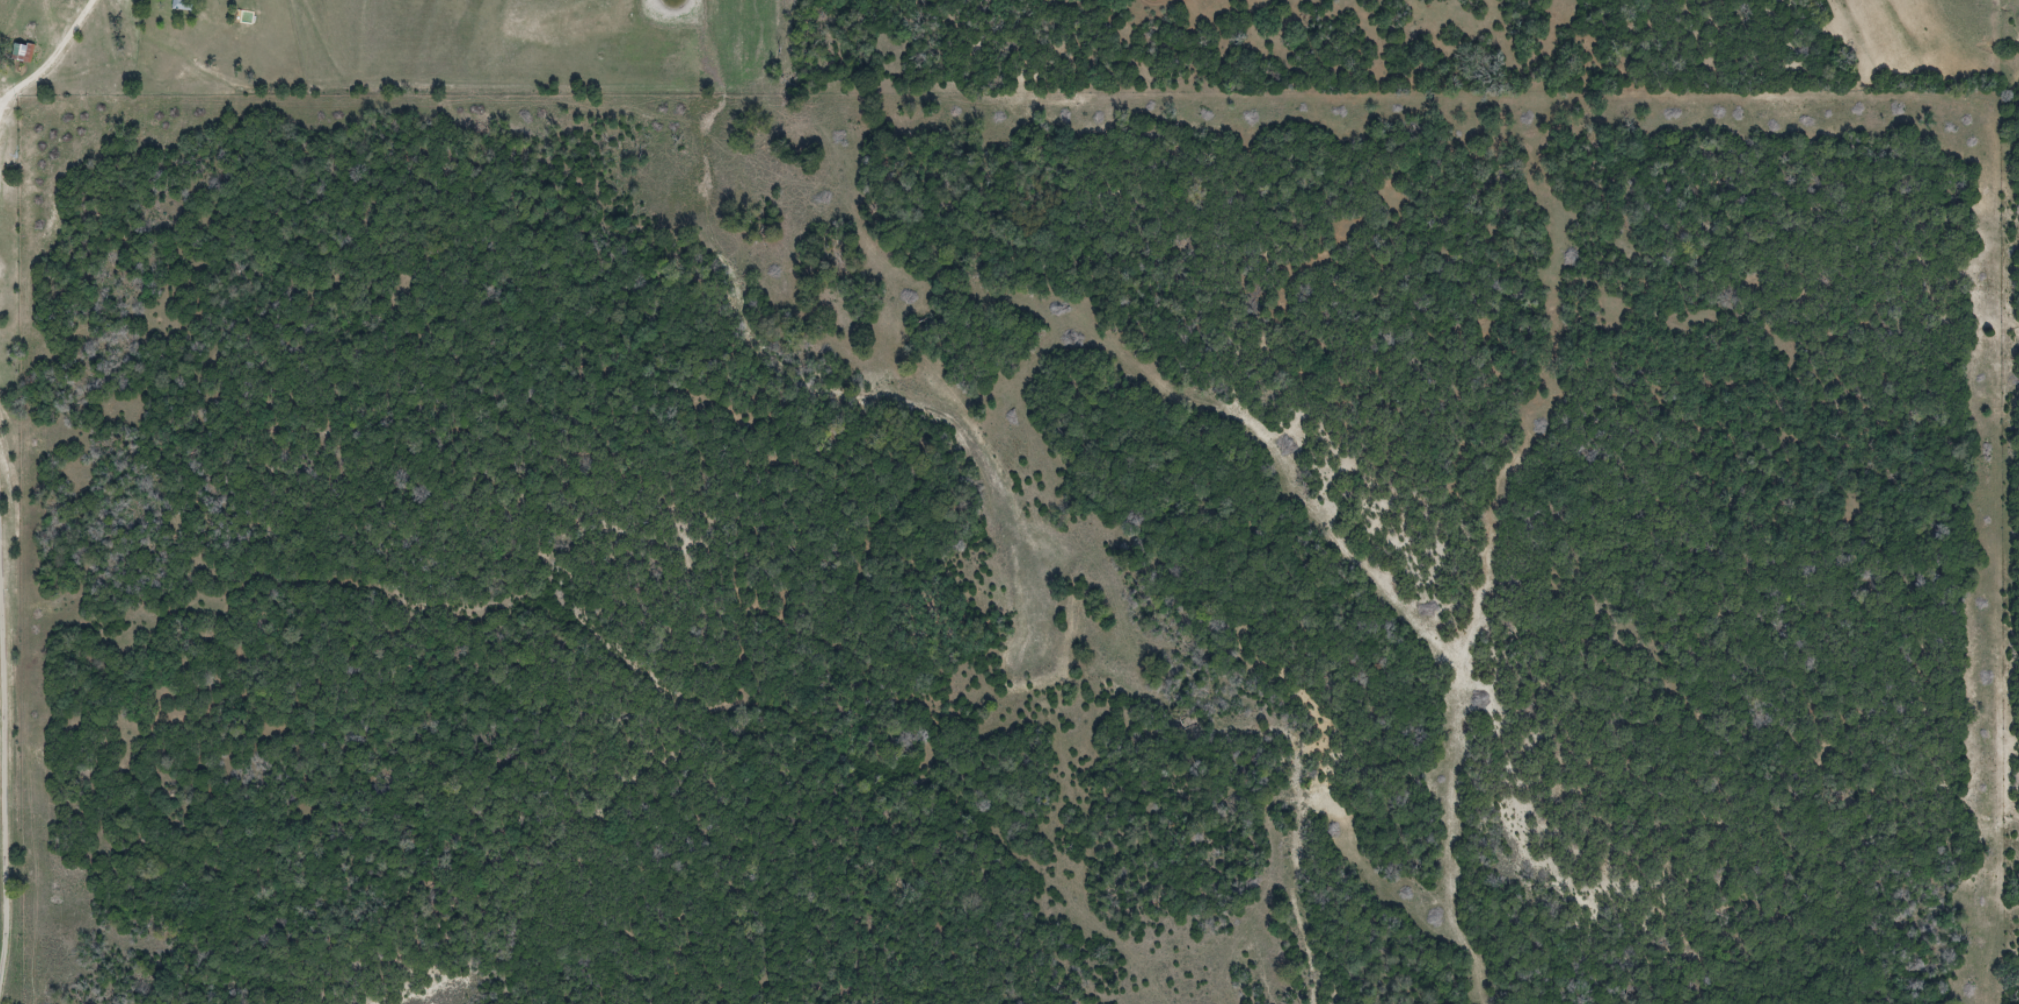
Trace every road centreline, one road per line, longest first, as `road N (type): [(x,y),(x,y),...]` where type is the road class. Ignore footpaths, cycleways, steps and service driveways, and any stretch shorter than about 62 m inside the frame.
road 1 (residential): [(111,28),(194,67),(691,37),(700,27)]

